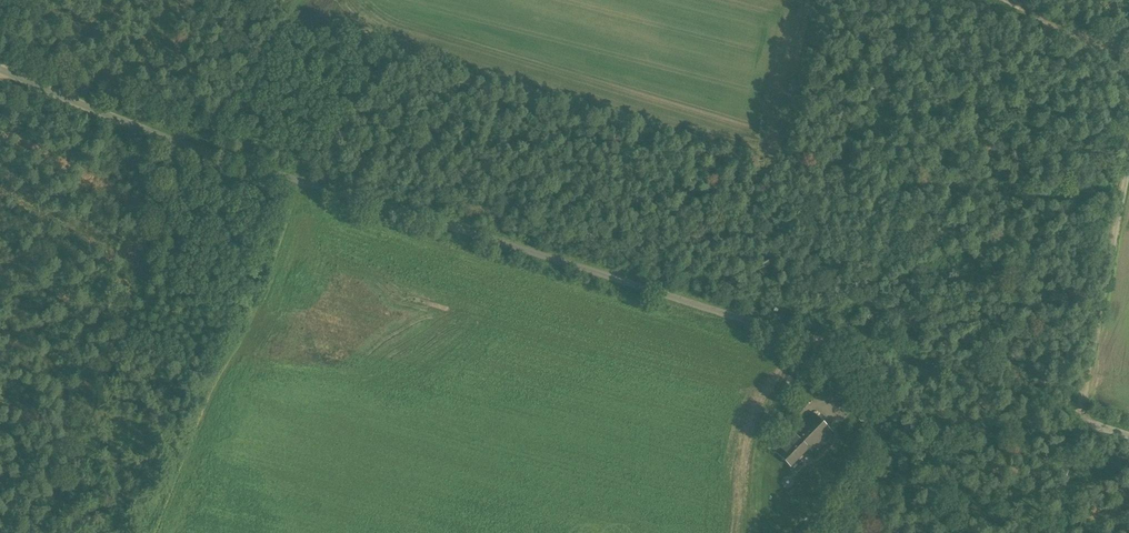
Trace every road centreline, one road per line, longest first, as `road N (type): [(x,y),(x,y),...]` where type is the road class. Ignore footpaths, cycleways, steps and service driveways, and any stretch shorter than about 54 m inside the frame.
road 1 (unclassified): [(1128,437),(274,173)]
road 2 (track): [(1051,532),(1128,166)]
road 3 (unclassified): [(0,68),(101,114),(274,173)]

